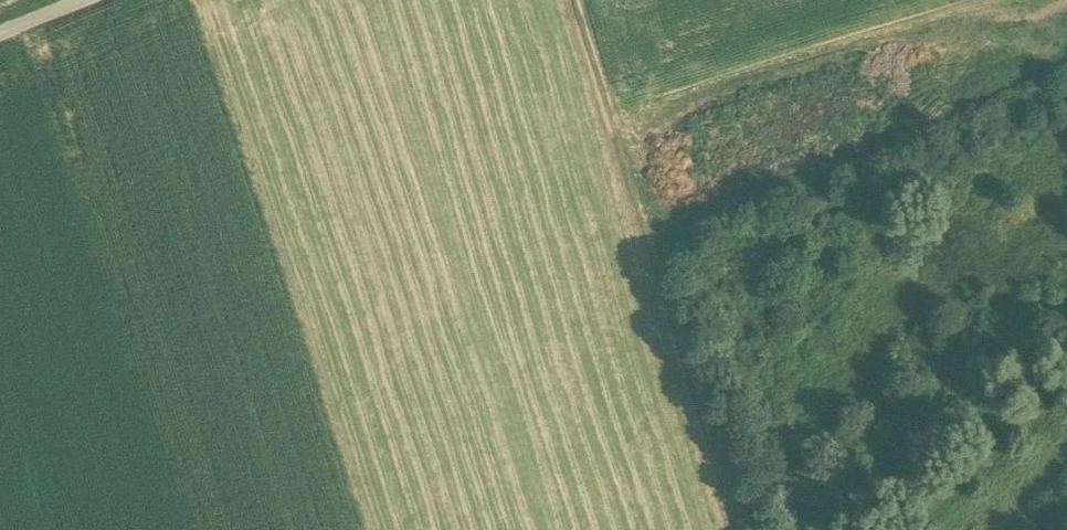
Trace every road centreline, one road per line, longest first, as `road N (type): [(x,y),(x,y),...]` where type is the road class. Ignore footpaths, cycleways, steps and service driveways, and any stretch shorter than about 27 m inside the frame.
road 1 (track): [(577,0),(748,529)]

